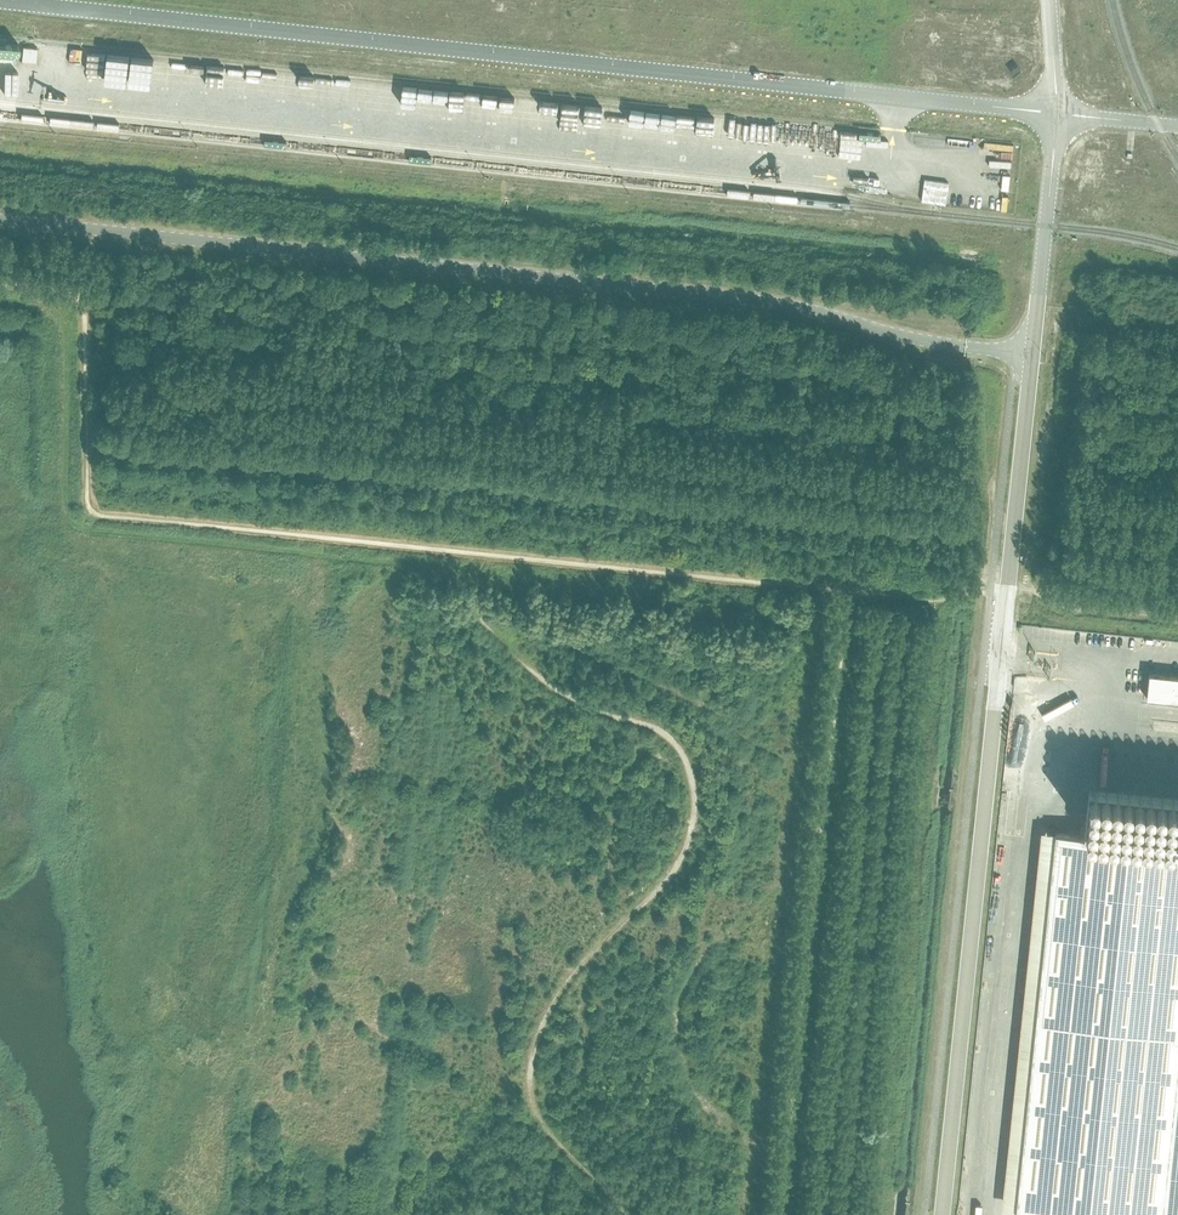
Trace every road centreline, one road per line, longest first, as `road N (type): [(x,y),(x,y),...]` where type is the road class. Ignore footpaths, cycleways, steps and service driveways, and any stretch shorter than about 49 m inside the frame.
road 1 (unclassified): [(1058,114),(0,1)]
road 2 (unclassified): [(1032,356),(898,337),(779,303),(0,219)]
road 3 (tertiary): [(943,1214),(1032,356)]
road 4 (tertiary): [(1032,356),(1058,114)]
road 5 (track): [(1007,589),(1070,609),(1177,620)]
road 6 (unclassified): [(1177,126),(1058,114)]

